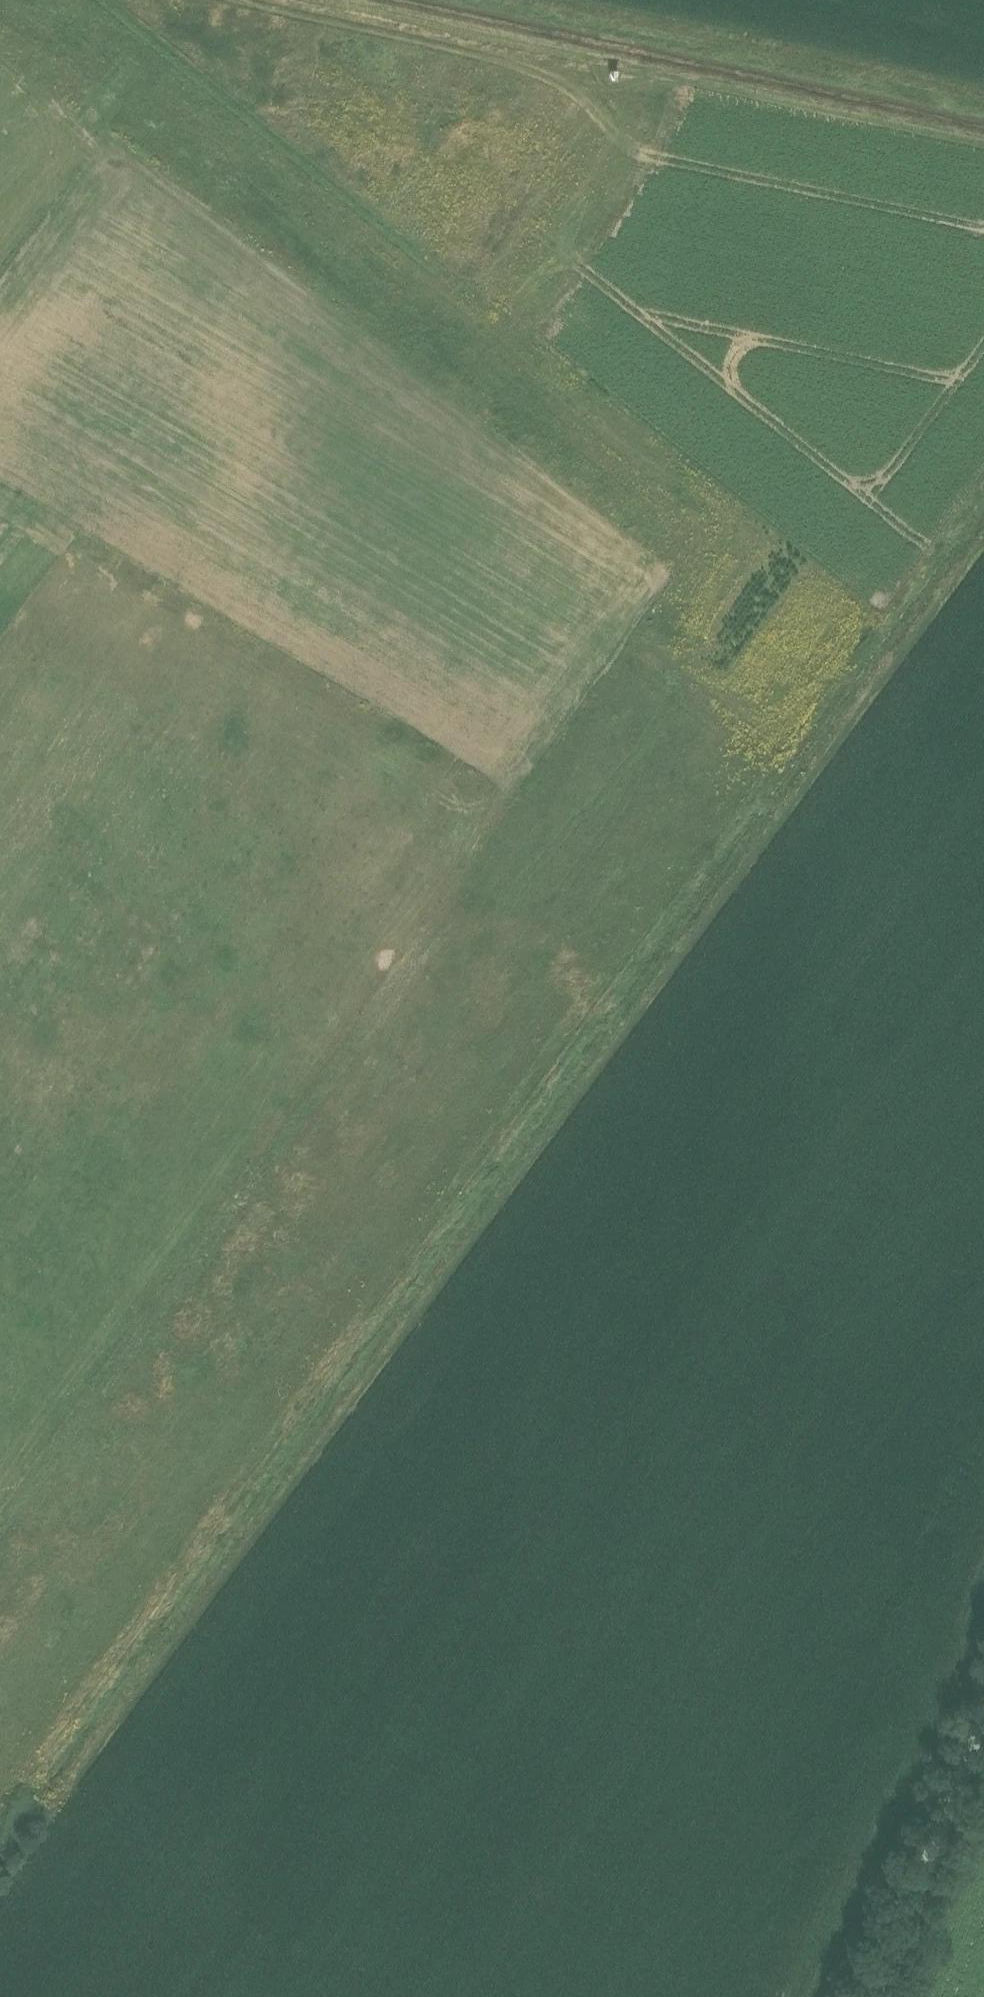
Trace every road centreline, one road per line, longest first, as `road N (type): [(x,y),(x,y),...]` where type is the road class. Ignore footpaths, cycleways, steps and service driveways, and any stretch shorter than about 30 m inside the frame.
road 1 (track): [(876,1996),(983,1728)]

